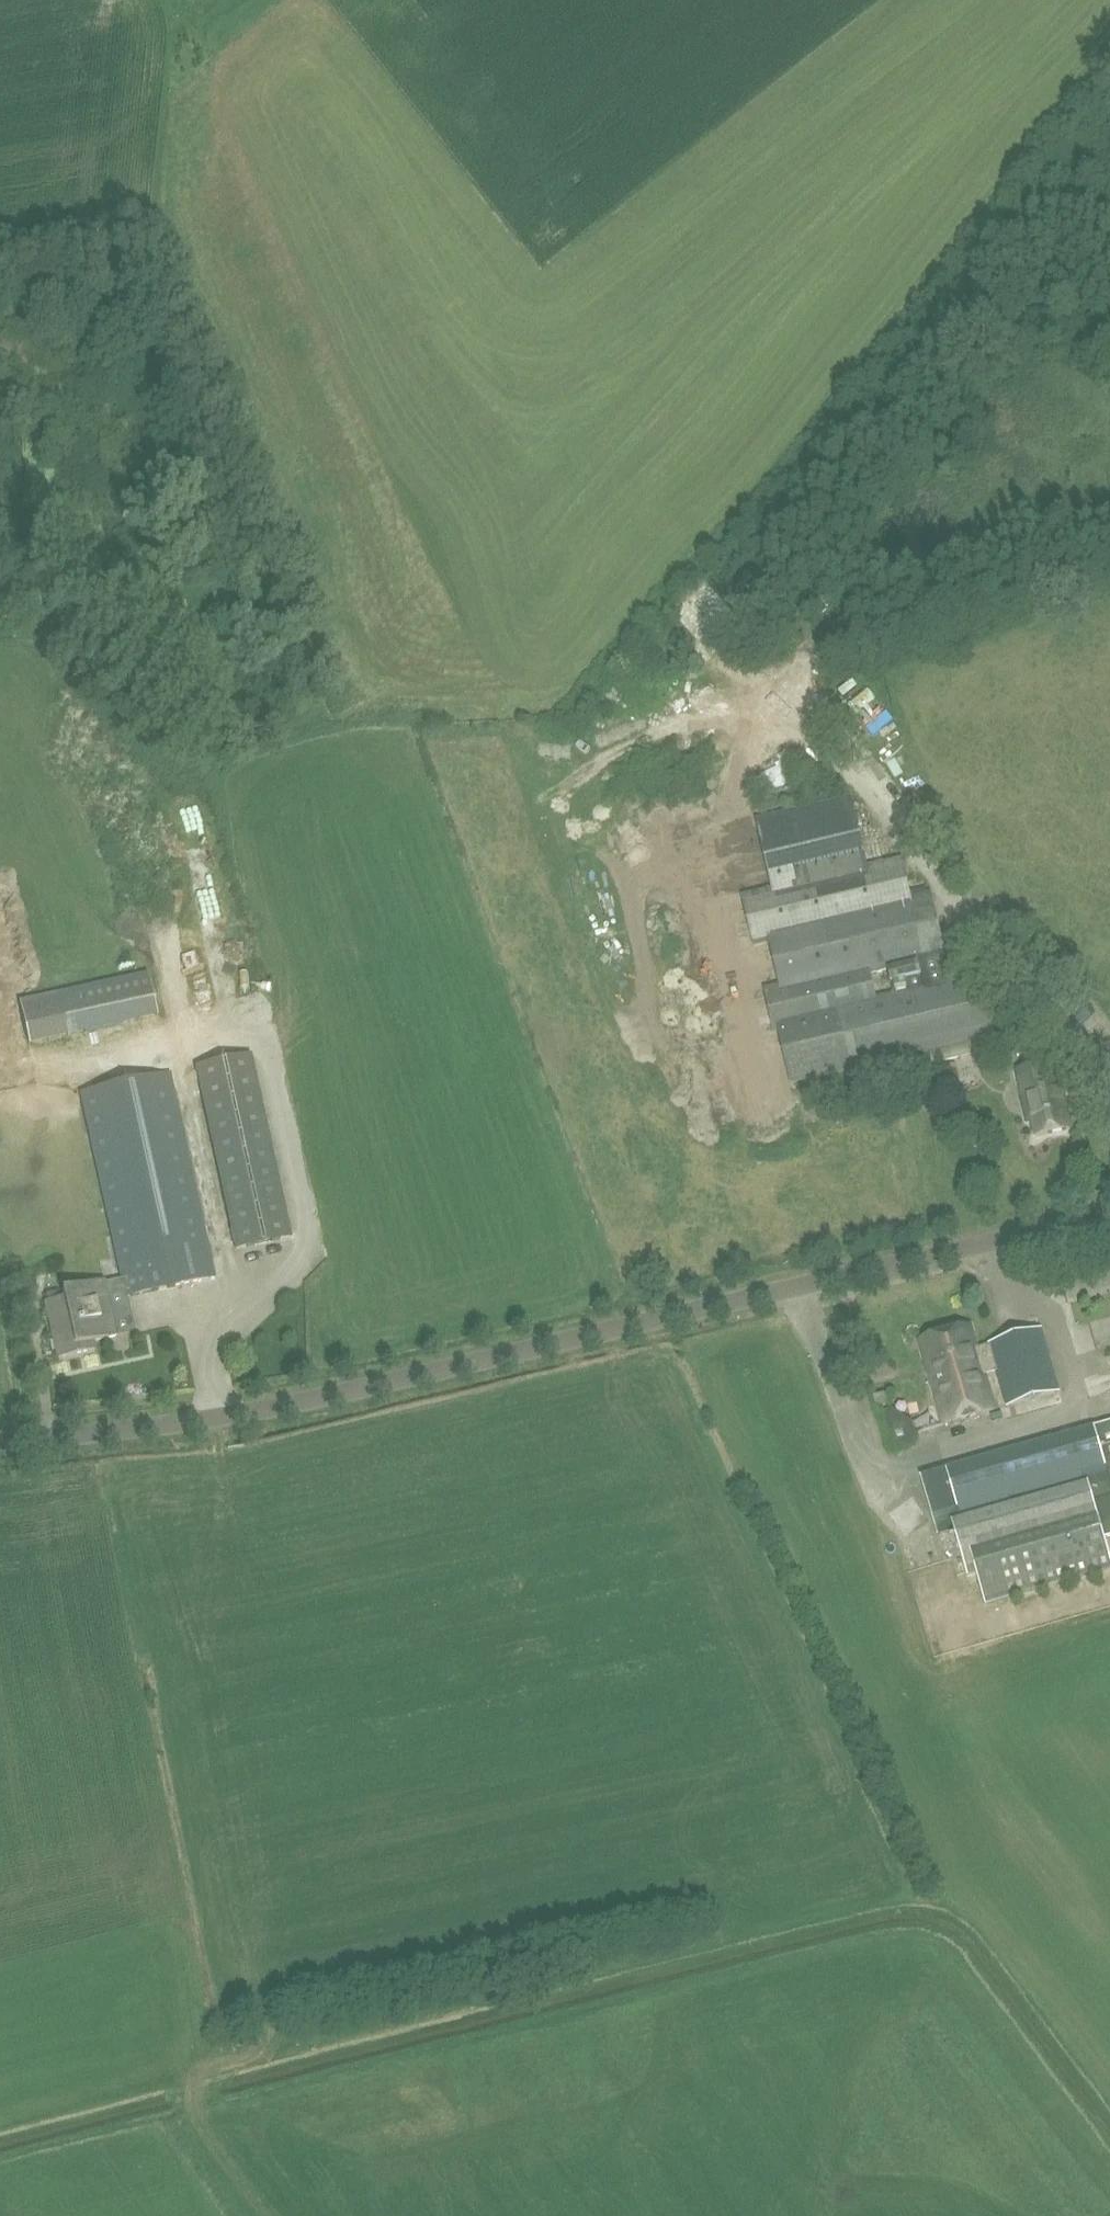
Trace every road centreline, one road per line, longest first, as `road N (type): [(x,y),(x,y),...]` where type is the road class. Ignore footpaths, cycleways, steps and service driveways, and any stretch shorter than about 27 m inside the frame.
road 1 (tertiary): [(0,1446),(195,1429),(318,1407),(627,1325),(1109,1216)]

